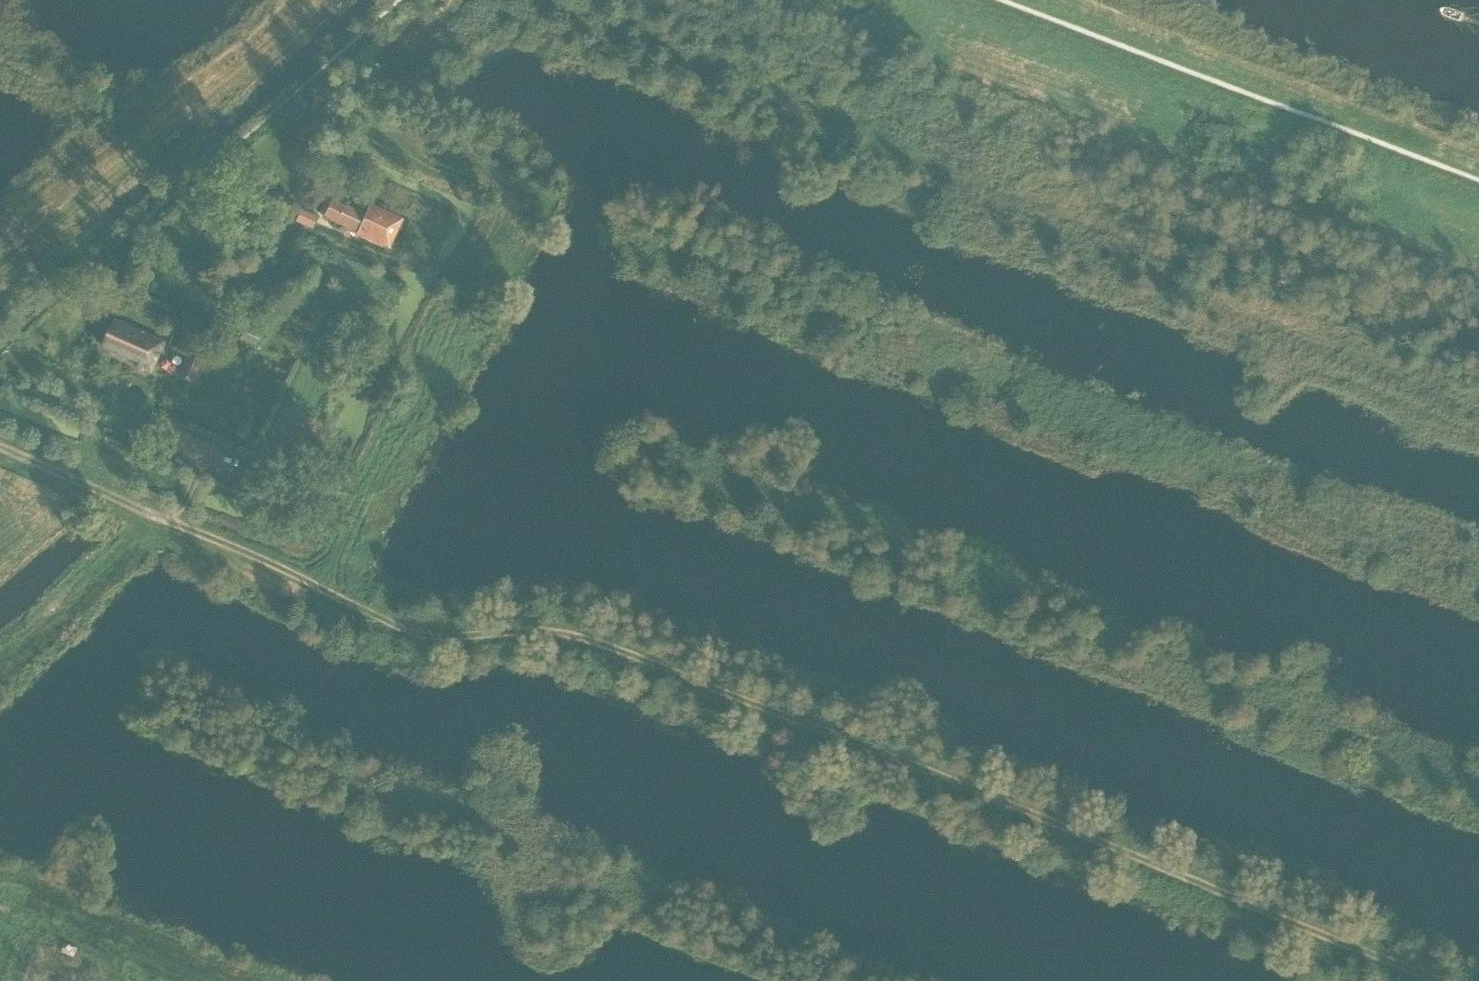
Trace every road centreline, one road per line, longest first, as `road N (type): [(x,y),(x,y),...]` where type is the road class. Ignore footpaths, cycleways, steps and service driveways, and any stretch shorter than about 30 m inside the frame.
road 1 (track): [(0,446),(279,567),(409,633),(575,634),(1449,980)]
road 2 (track): [(191,178),(167,157),(147,160),(0,267)]

